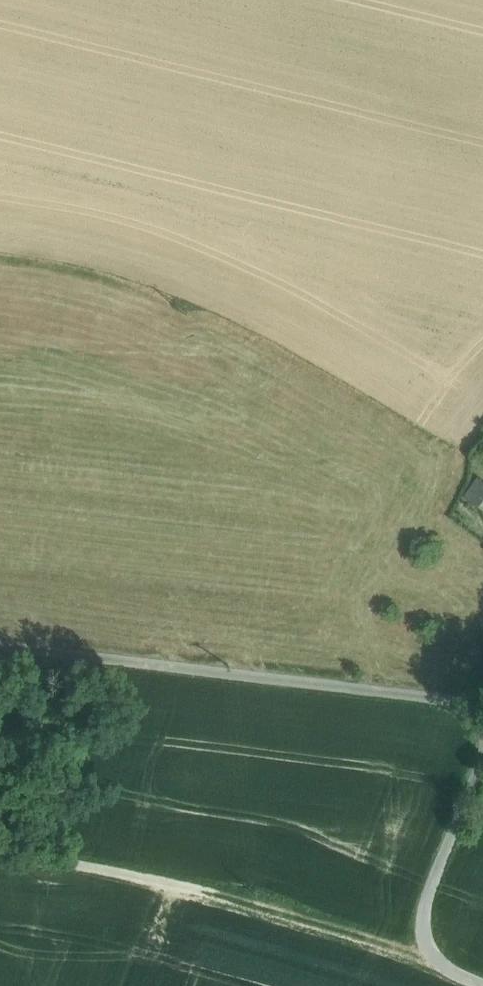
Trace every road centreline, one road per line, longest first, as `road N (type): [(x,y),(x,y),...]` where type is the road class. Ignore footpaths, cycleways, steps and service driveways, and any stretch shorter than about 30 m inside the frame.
road 1 (unclassified): [(482,730),(451,688),(0,640)]
road 2 (unclassified): [(480,985),(424,921),(428,884),(482,781)]

